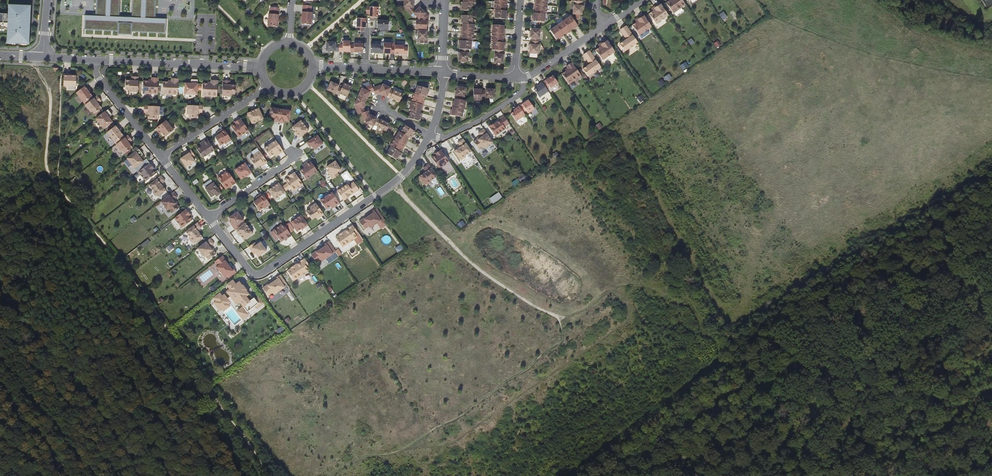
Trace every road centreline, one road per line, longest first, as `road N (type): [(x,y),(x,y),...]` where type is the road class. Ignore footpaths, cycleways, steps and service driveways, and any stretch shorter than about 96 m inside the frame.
road 1 (residential): [(209,217),(249,269),(267,269),(392,184),(430,135)]
road 2 (residential): [(261,67),(93,61)]
road 3 (residential): [(313,67),(443,73)]
road 4 (residential): [(268,86),(162,154)]
road 5 (residential): [(430,135),(445,137),(512,100),(523,87),(519,77)]

